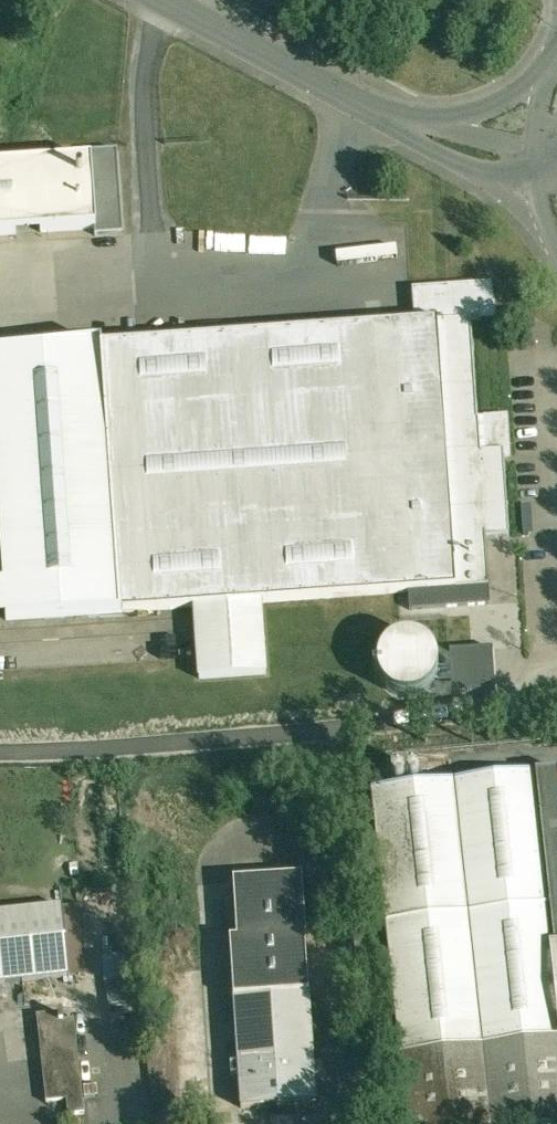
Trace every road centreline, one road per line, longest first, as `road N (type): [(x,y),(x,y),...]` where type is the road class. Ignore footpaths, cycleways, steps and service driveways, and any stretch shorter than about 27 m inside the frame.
road 1 (residential): [(150,0),(379,116)]
road 2 (residential): [(379,116),(475,171),(537,183)]
road 3 (unclassified): [(556,50),(525,87),(449,130)]

